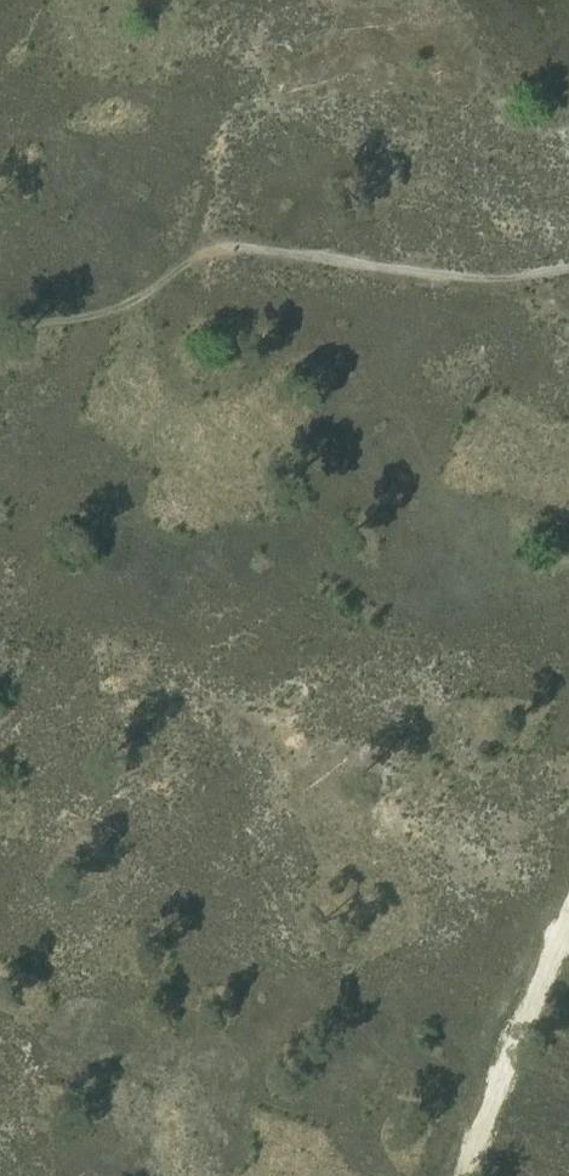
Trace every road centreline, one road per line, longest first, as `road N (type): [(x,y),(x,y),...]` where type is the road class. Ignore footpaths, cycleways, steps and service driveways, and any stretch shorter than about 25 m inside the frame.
road 1 (track): [(463,1175),(568,903)]

